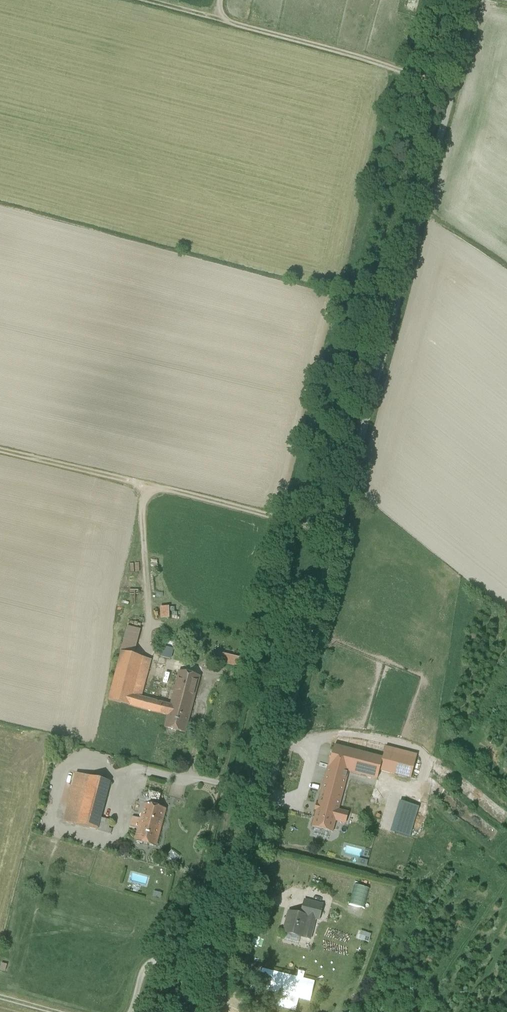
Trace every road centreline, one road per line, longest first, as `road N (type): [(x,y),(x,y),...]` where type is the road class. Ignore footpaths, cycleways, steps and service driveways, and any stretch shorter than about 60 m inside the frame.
road 1 (unclassified): [(210,1011),(474,0)]
road 2 (track): [(452,86),(148,0)]
road 3 (track): [(335,532),(144,486)]
road 4 (track): [(144,486),(0,452)]
road 5 (track): [(149,626),(144,486)]
road 6 (track): [(131,1011),(146,968),(224,960)]

